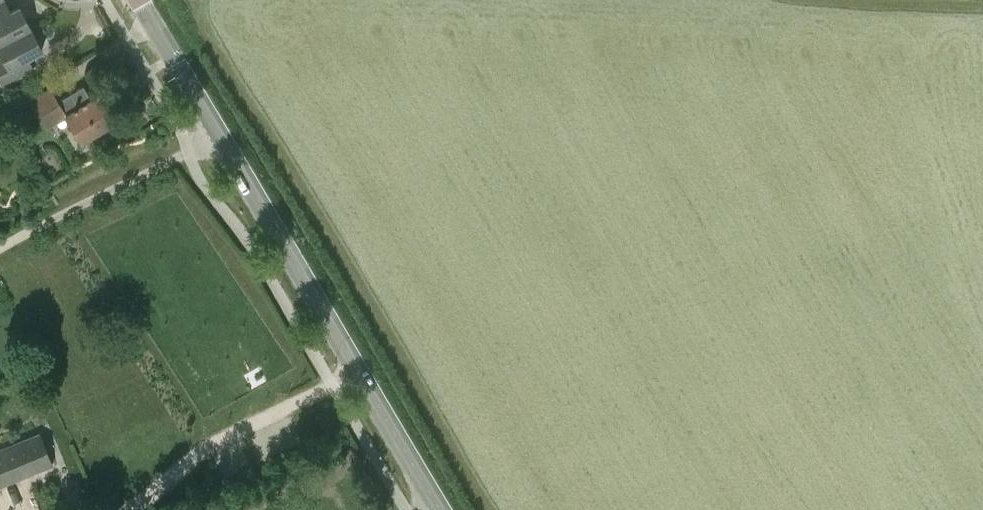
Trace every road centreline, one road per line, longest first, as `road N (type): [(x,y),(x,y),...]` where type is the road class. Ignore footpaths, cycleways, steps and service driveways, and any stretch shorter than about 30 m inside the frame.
road 1 (tertiary): [(445,509),(136,0)]

